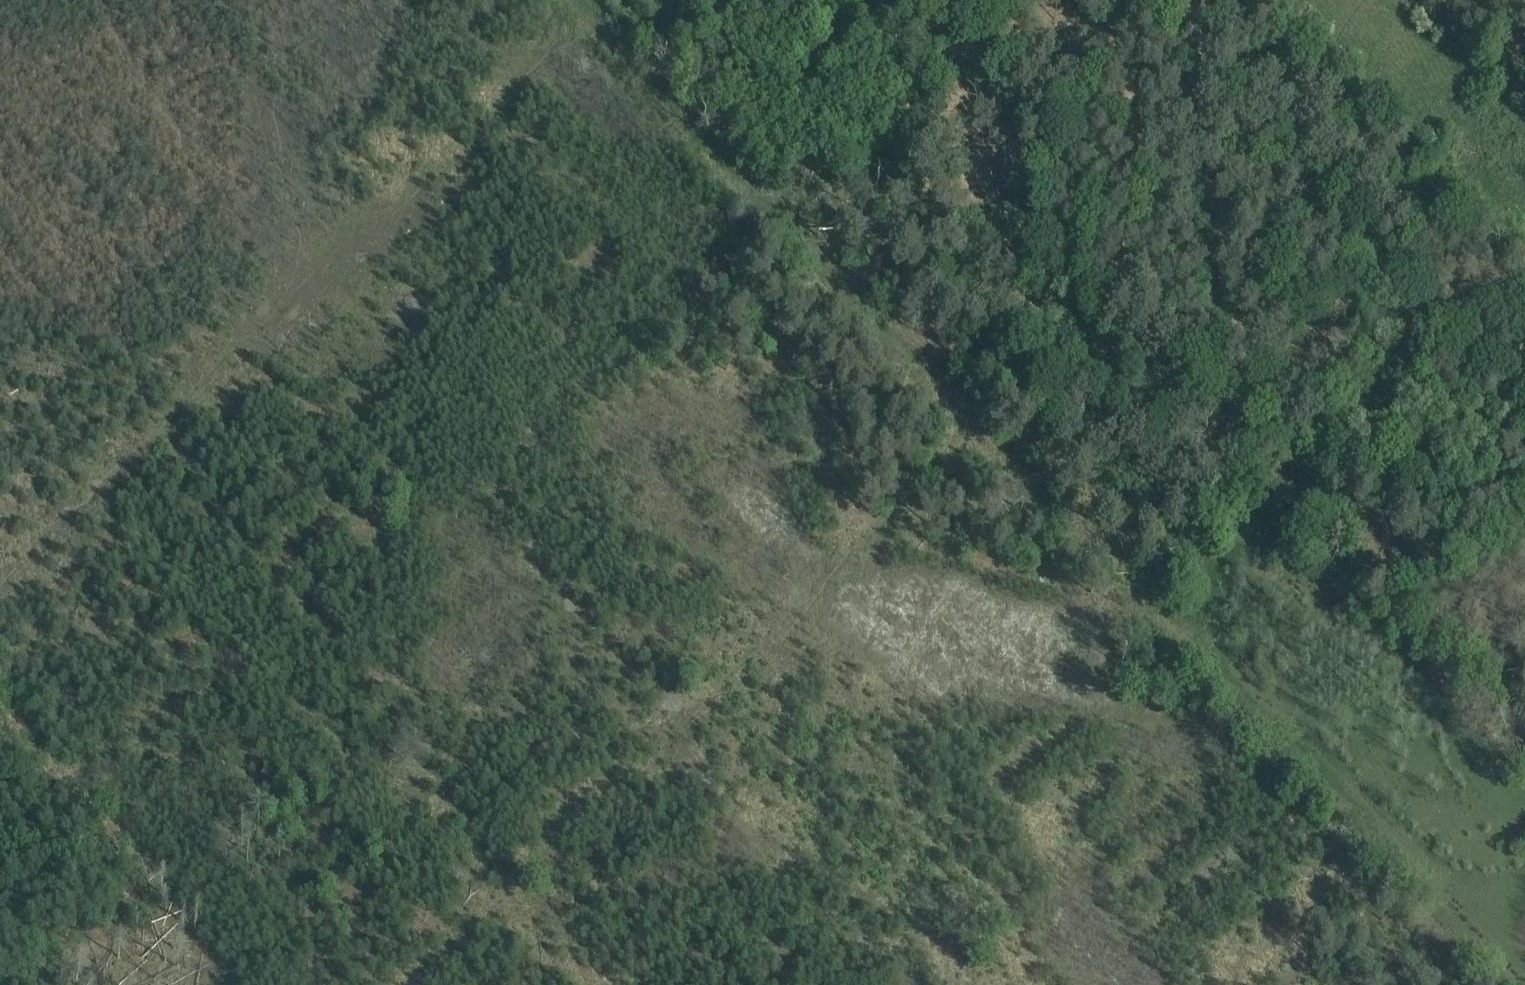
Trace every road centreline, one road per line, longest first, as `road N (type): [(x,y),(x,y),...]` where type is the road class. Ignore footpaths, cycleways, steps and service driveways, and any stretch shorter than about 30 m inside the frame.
road 1 (track): [(1514,984),(558,0)]
road 2 (track): [(108,486),(0,589)]
road 3 (track): [(411,984),(502,898)]

